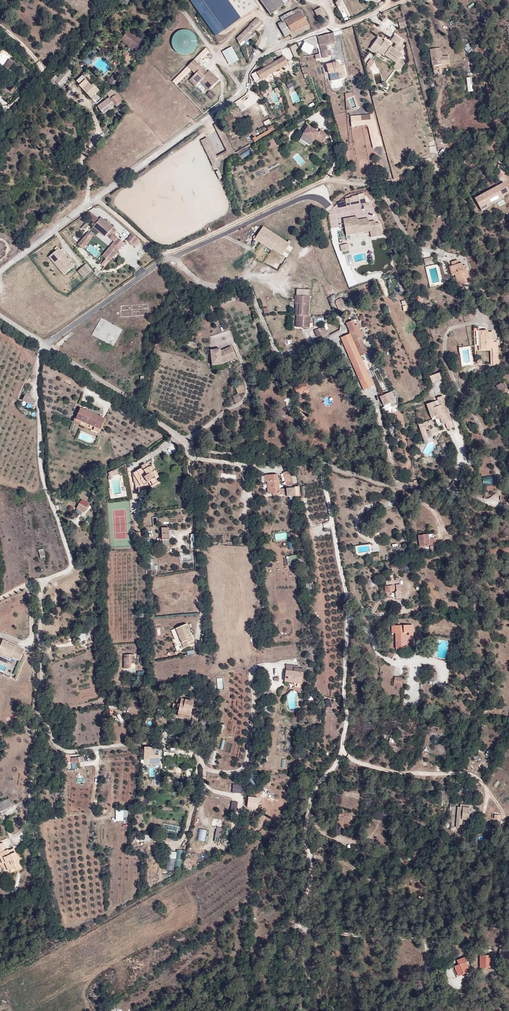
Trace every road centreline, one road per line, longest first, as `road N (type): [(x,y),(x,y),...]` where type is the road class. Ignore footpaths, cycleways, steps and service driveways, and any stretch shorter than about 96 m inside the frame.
road 1 (track): [(320,462),(348,598),(348,711),(343,752),(310,793),(311,867),(294,925),(477,950)]
road 2 (track): [(0,273),(238,96),(254,60),(425,0)]
road 3 (residential): [(0,316),(194,448),(307,458),(452,495)]
road 4 (track): [(45,579),(41,716),(63,750),(156,746),(196,753),(207,770),(242,771),(252,672)]
road 5 (track): [(95,201),(163,253),(324,180),(335,164),(334,137)]
road 6 (track): [(44,345),(43,473),(72,567),(0,599)]
road 7 (track): [(44,345),(165,259),(222,233)]
road 8 (track): [(184,440),(202,583),(198,637)]
road 9 (track): [(324,180),(385,191),(403,230),(428,250)]
road 10 (track): [(182,438),(247,395),(236,348)]
road 11 (track): [(165,259),(216,288),(251,277),(279,286)]
road 12 (track): [(51,733),(34,759),(26,824),(11,842)]

